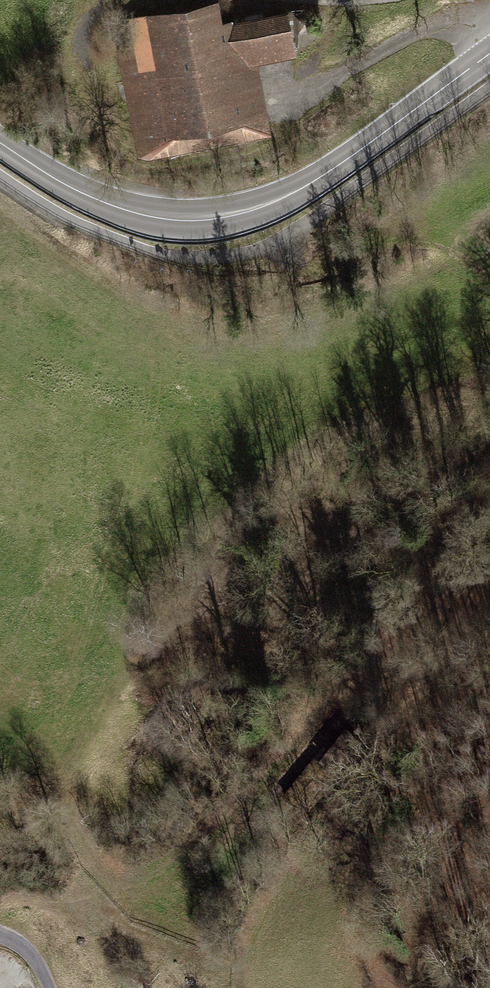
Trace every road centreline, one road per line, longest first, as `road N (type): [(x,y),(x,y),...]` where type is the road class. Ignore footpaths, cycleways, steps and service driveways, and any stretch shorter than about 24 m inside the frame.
road 1 (track): [(489,554),(441,585),(192,848),(148,879),(122,879),(98,867),(54,785)]
road 2 (tertiary): [(489,55),(293,194),(220,219),(126,210),(57,182),(0,143)]
road 3 (track): [(282,883),(301,842),(489,599)]

